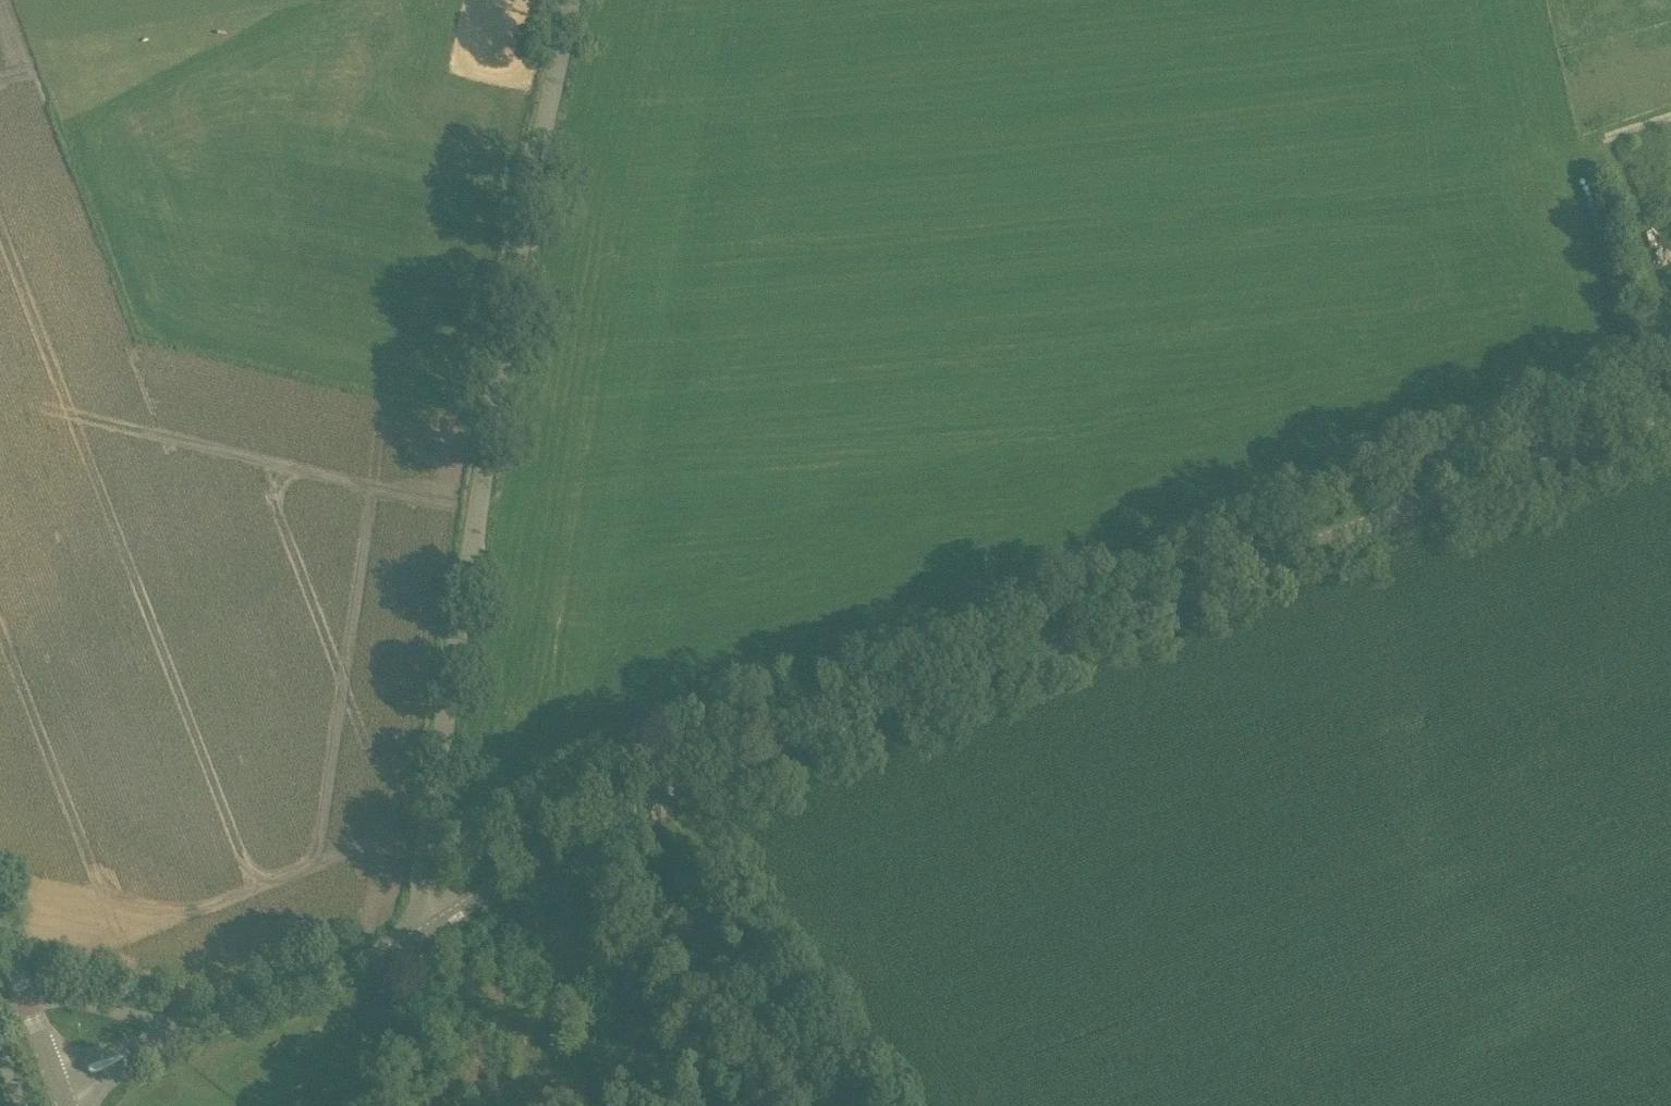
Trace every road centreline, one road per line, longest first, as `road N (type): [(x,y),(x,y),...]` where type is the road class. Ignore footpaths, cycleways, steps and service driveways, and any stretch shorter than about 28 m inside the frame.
road 1 (unclassified): [(415,938),(639,797),(687,776),(1670,405)]
road 2 (tertiary): [(415,938),(497,392),(576,0)]
road 3 (tertiary): [(57,1079),(415,938)]
road 4 (tertiary): [(57,1079),(0,930)]

